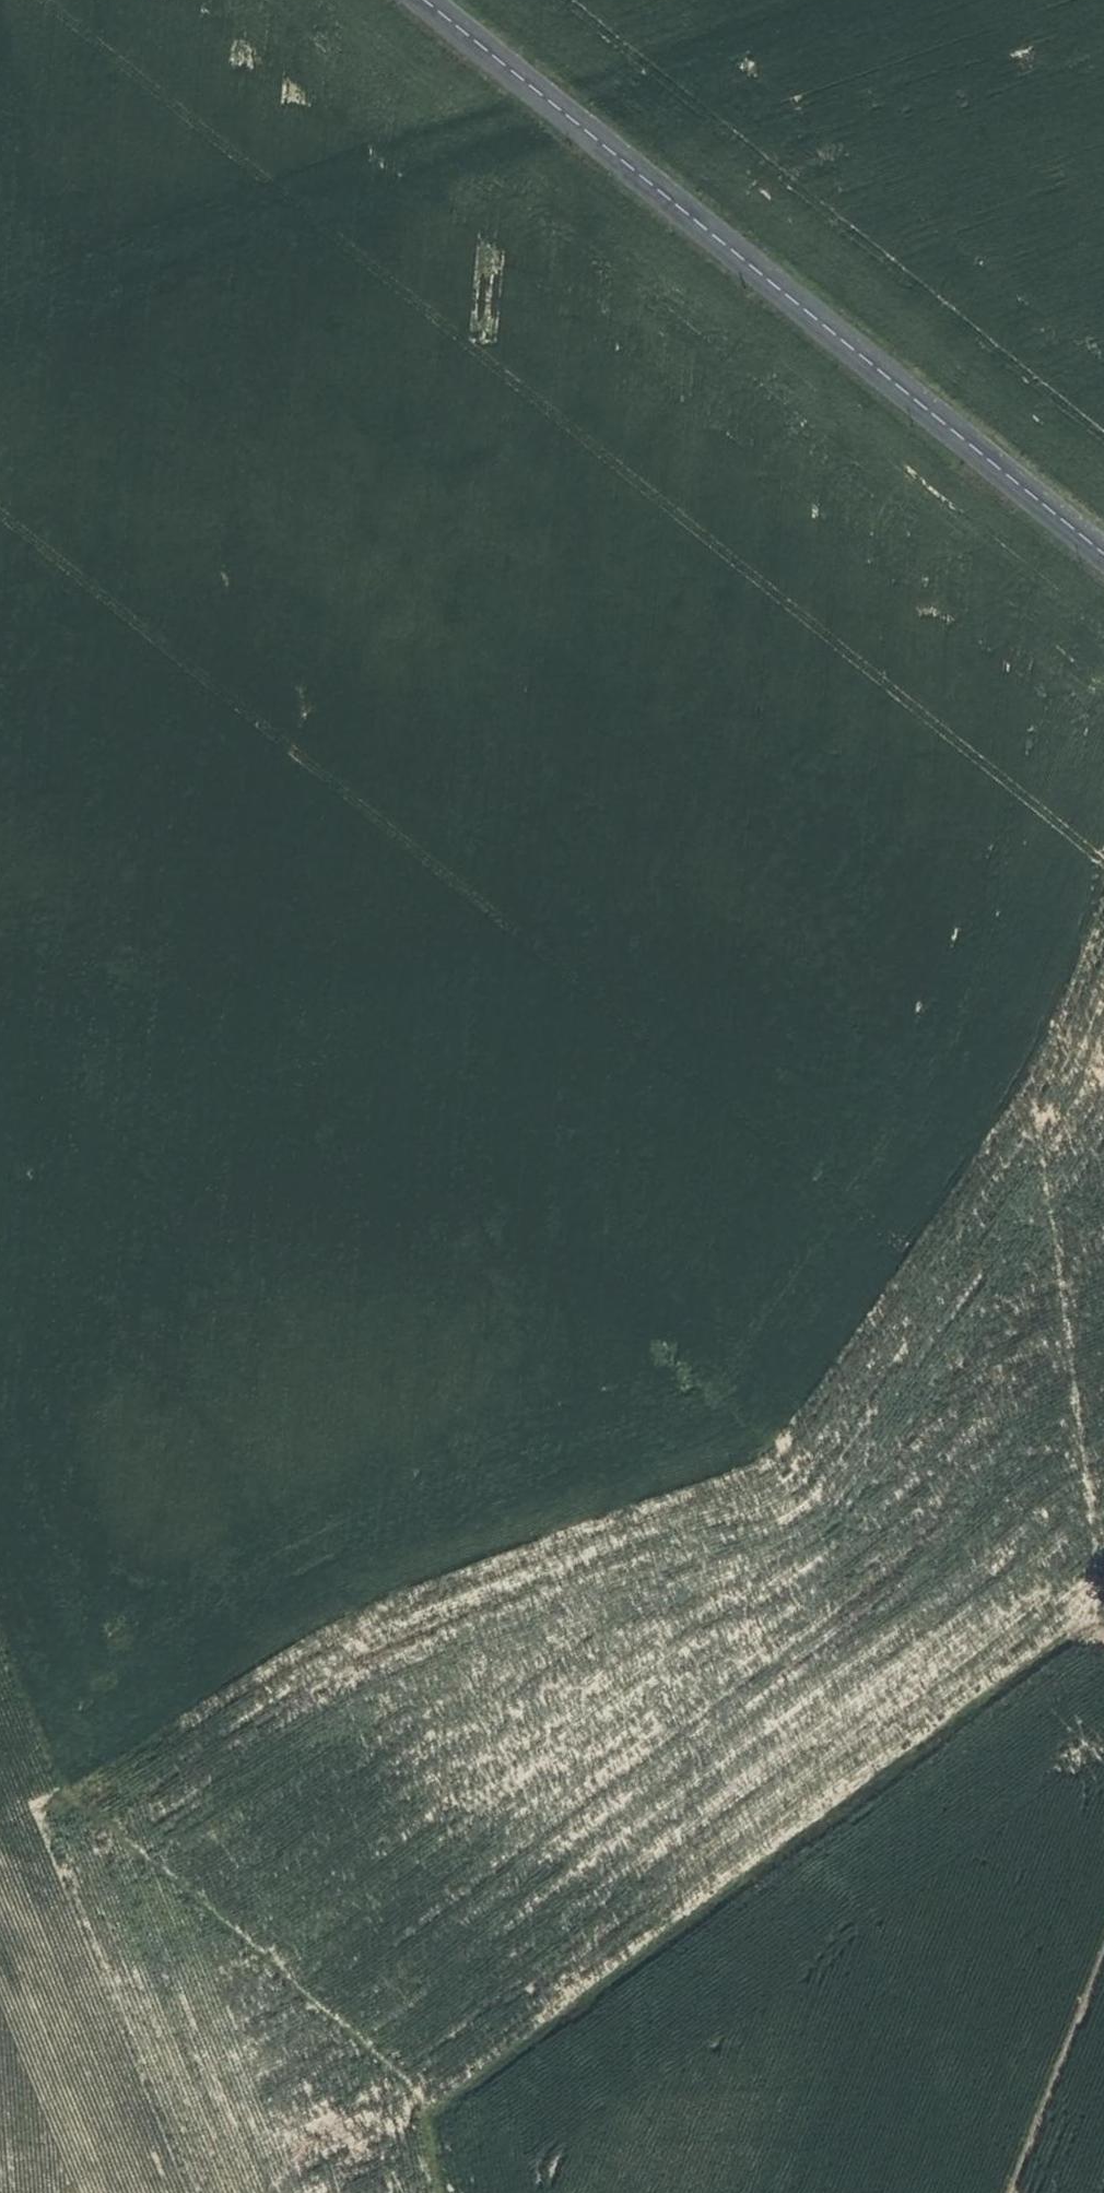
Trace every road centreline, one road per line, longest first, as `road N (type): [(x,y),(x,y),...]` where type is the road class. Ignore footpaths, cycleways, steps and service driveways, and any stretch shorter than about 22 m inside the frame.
road 1 (tertiary): [(1103,560),(415,0)]

